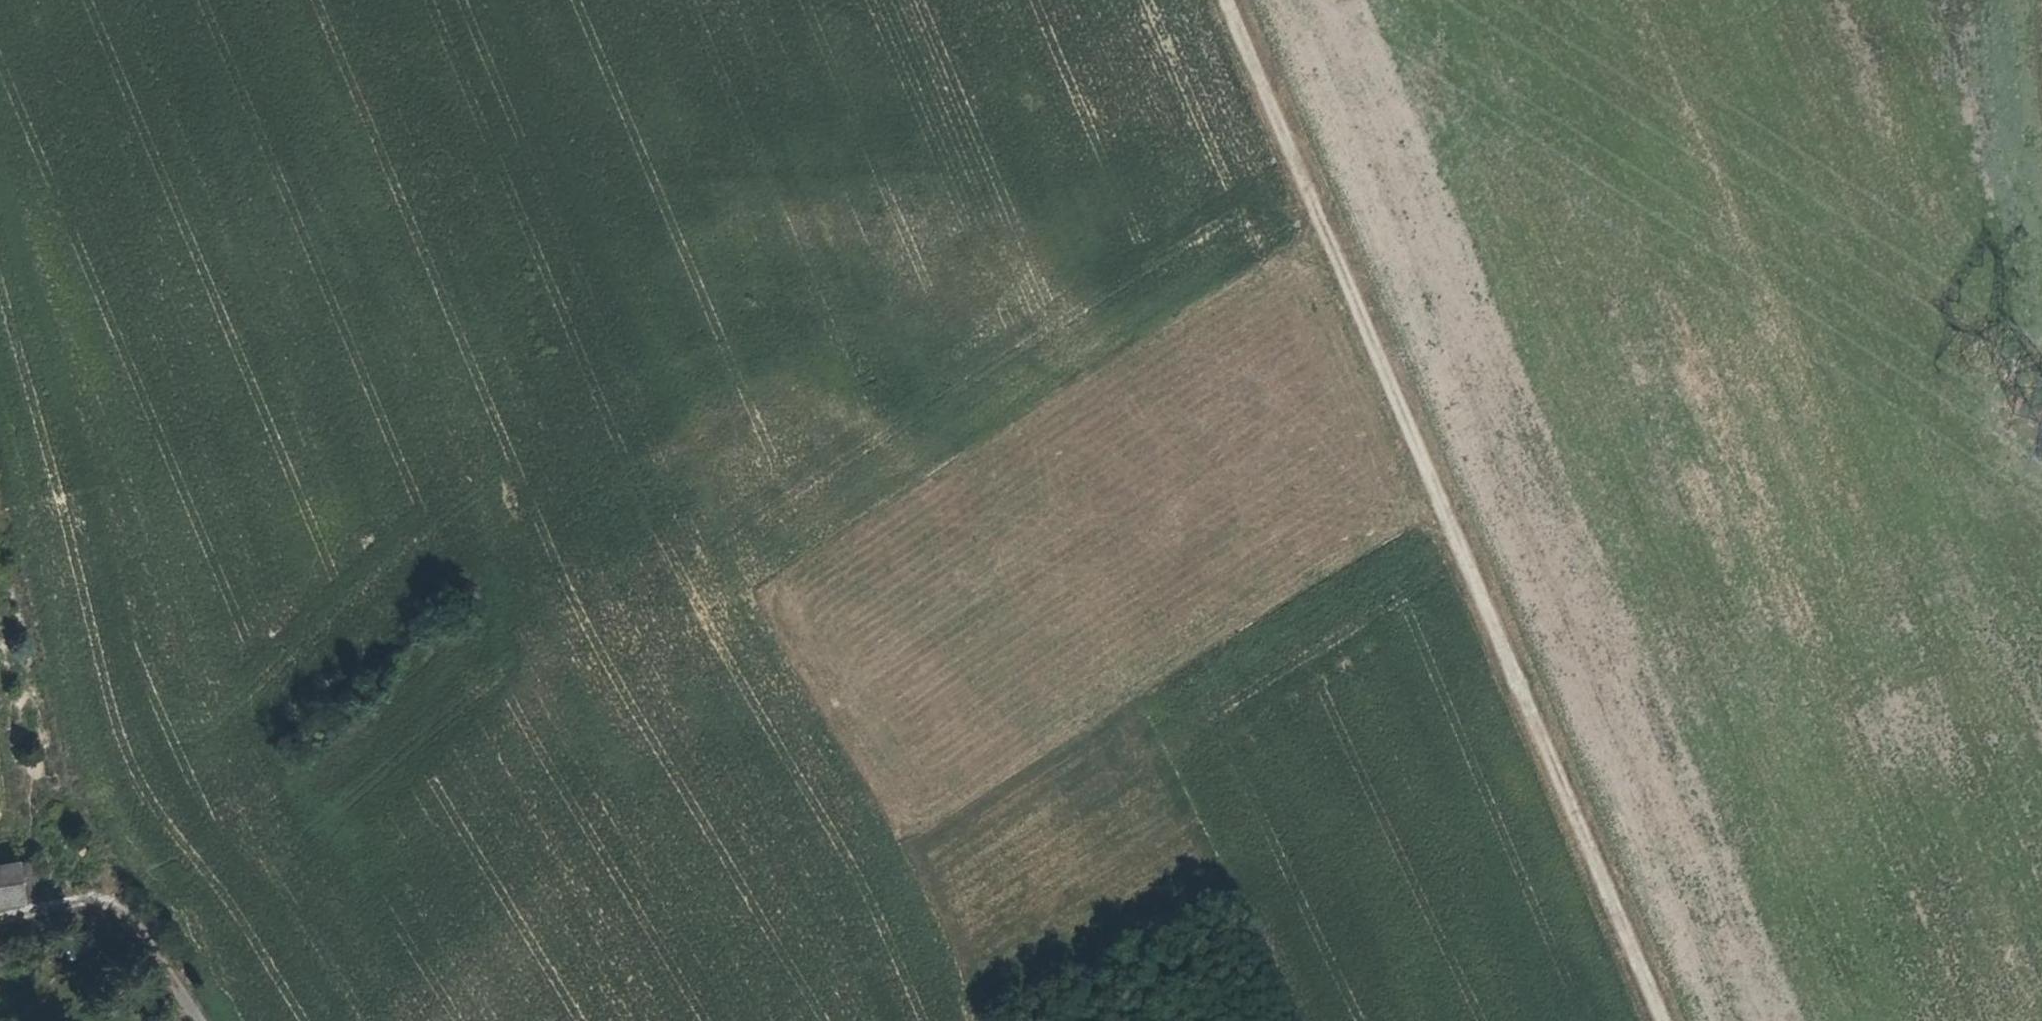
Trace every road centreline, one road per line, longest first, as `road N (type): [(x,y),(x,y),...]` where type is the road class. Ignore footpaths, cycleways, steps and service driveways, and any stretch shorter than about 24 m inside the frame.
road 1 (track): [(1235,0),(1674,1020)]

